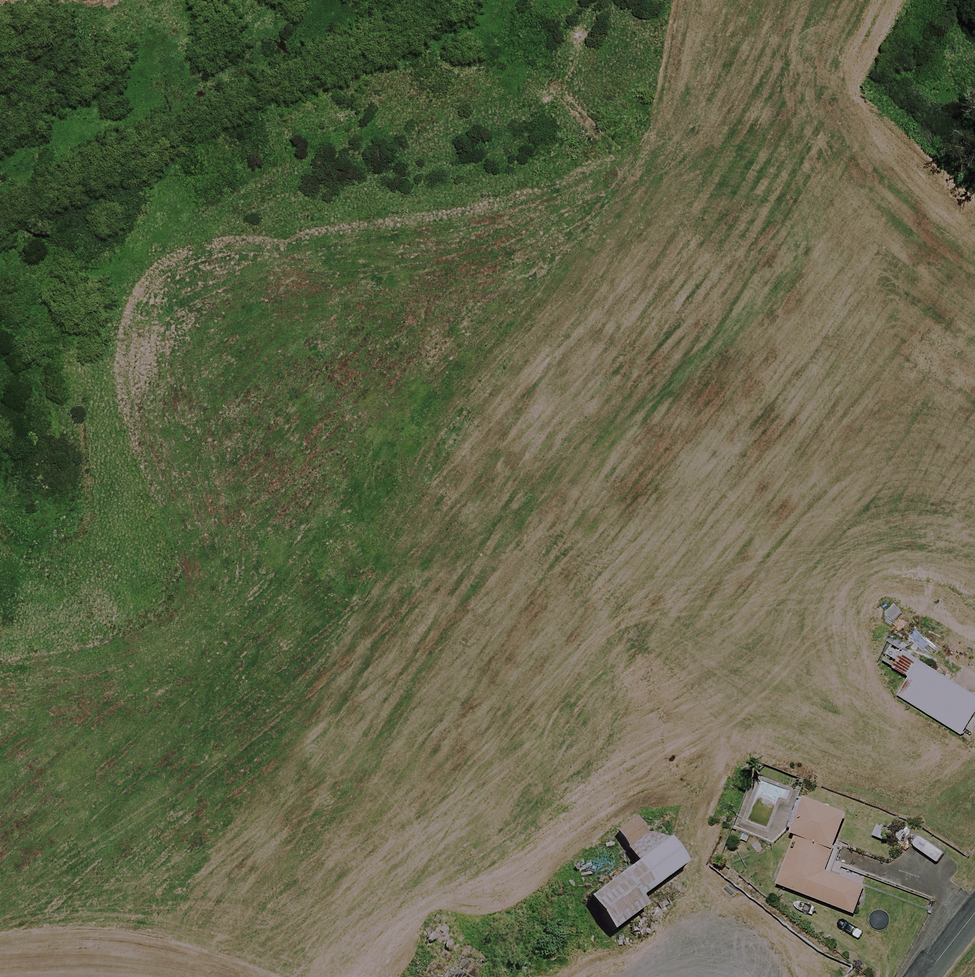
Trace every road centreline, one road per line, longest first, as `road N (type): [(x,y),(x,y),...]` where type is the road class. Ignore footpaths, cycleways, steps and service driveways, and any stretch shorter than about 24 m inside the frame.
road 1 (unknown): [(915,14),(469,280),(276,360),(126,389),(0,378)]
road 2 (unknown): [(0,744),(218,745),(434,721),(557,741),(640,790),(849,976)]
road 3 (unknown): [(700,142),(937,324),(944,390),(803,570),(647,673),(587,759)]
road 4 (unknown): [(30,383),(0,517)]

